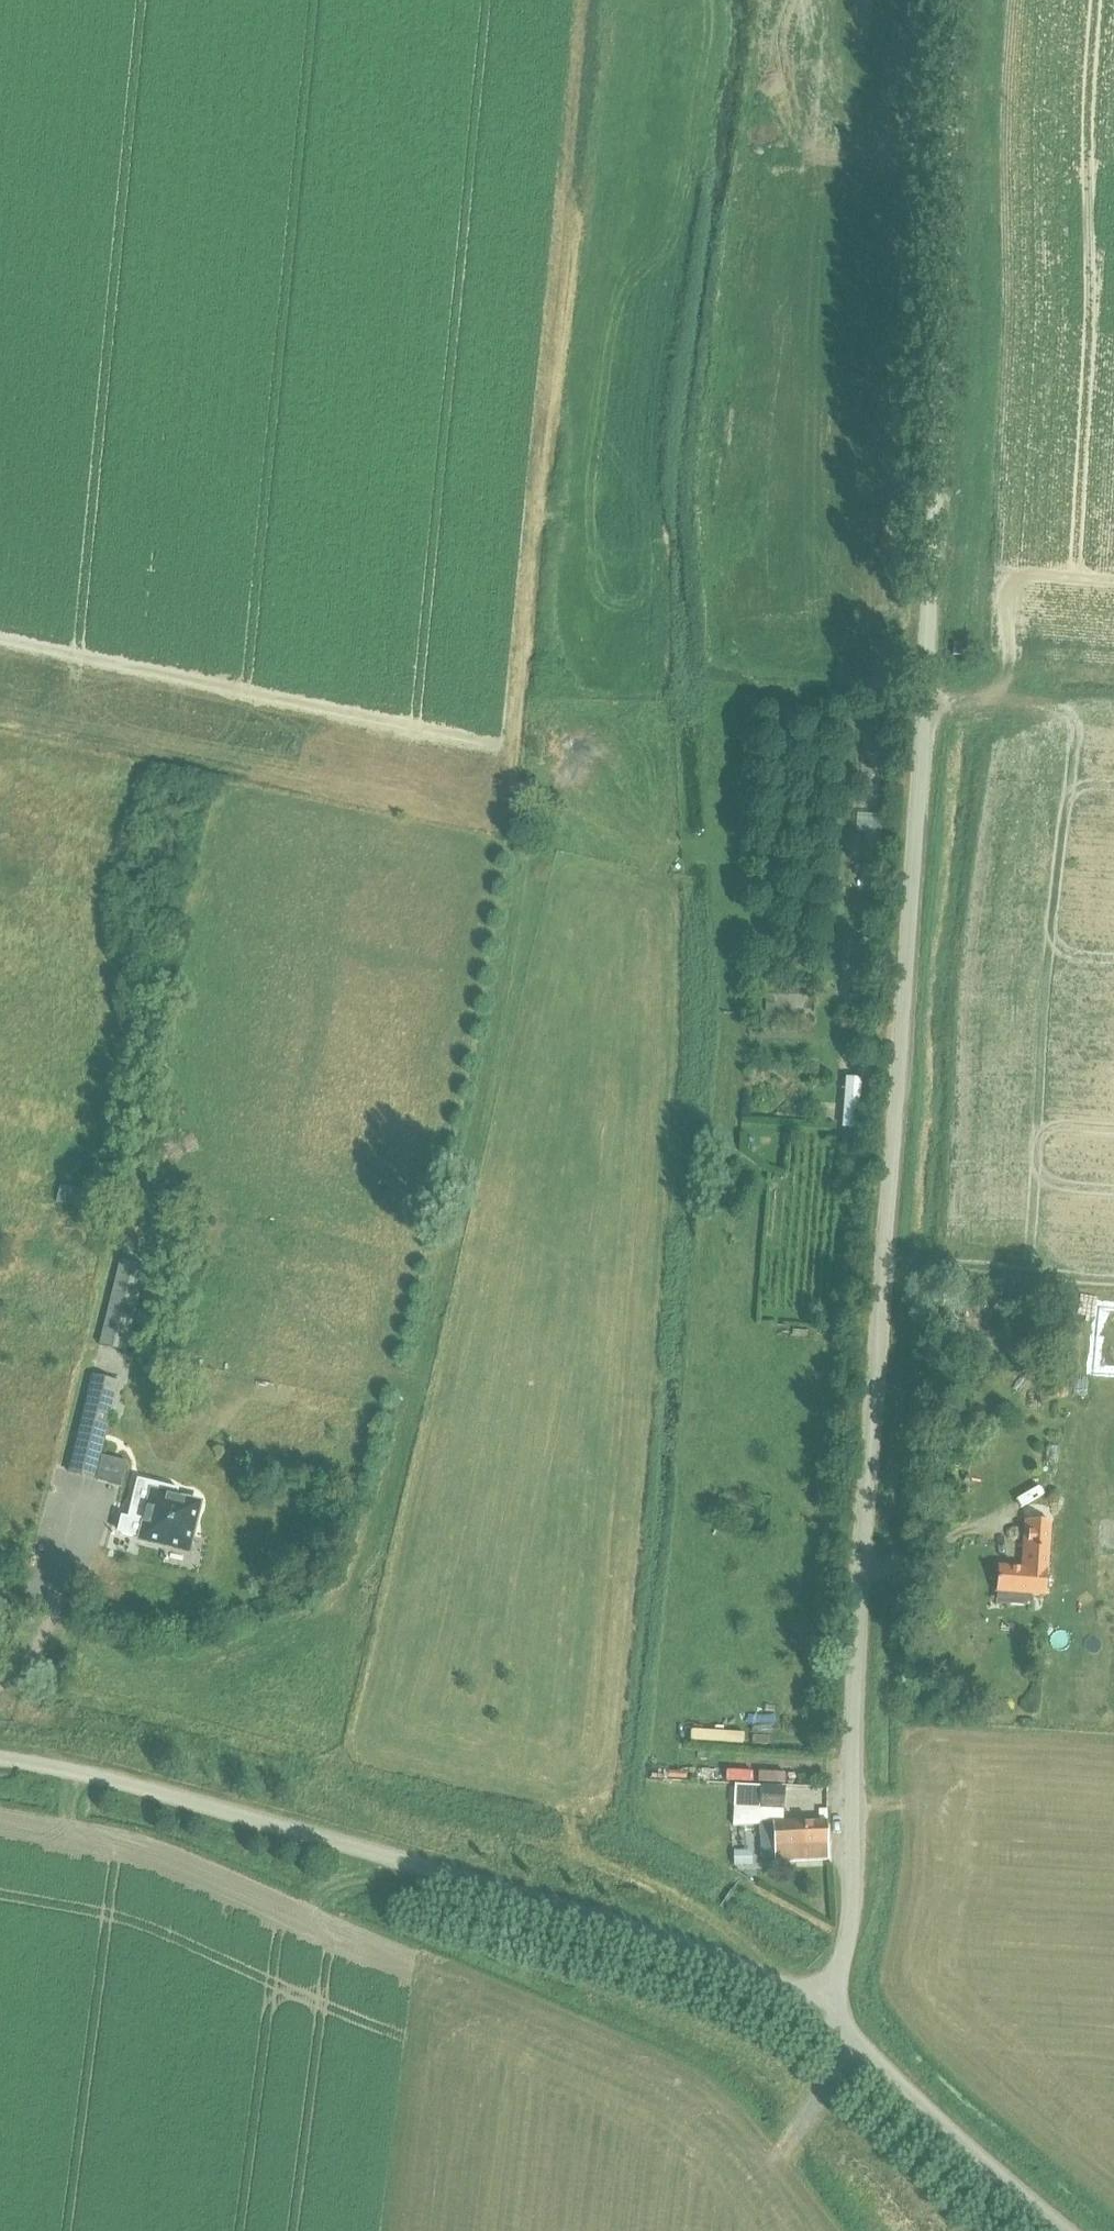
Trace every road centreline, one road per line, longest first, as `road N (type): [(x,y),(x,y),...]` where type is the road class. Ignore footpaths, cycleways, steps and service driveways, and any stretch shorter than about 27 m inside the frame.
road 1 (unclassified): [(815,2004),(841,1957),(847,1923),(858,1595),(918,806),(951,0)]
road 2 (unclassified): [(815,2004),(698,1948),(627,1925),(175,1797),(0,1760)]
road 3 (unclassified): [(1065,2230),(815,2004)]

